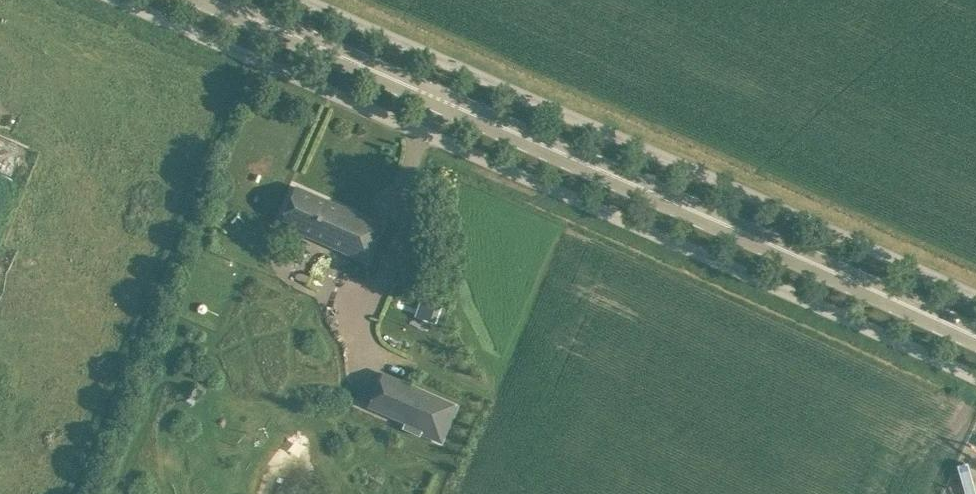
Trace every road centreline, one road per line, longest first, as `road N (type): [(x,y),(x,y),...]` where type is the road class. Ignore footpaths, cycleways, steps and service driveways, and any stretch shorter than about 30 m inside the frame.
road 1 (unclassified): [(116,0),(975,382)]
road 2 (primary): [(975,341),(201,0)]
road 3 (unclassified): [(975,296),(310,0)]

